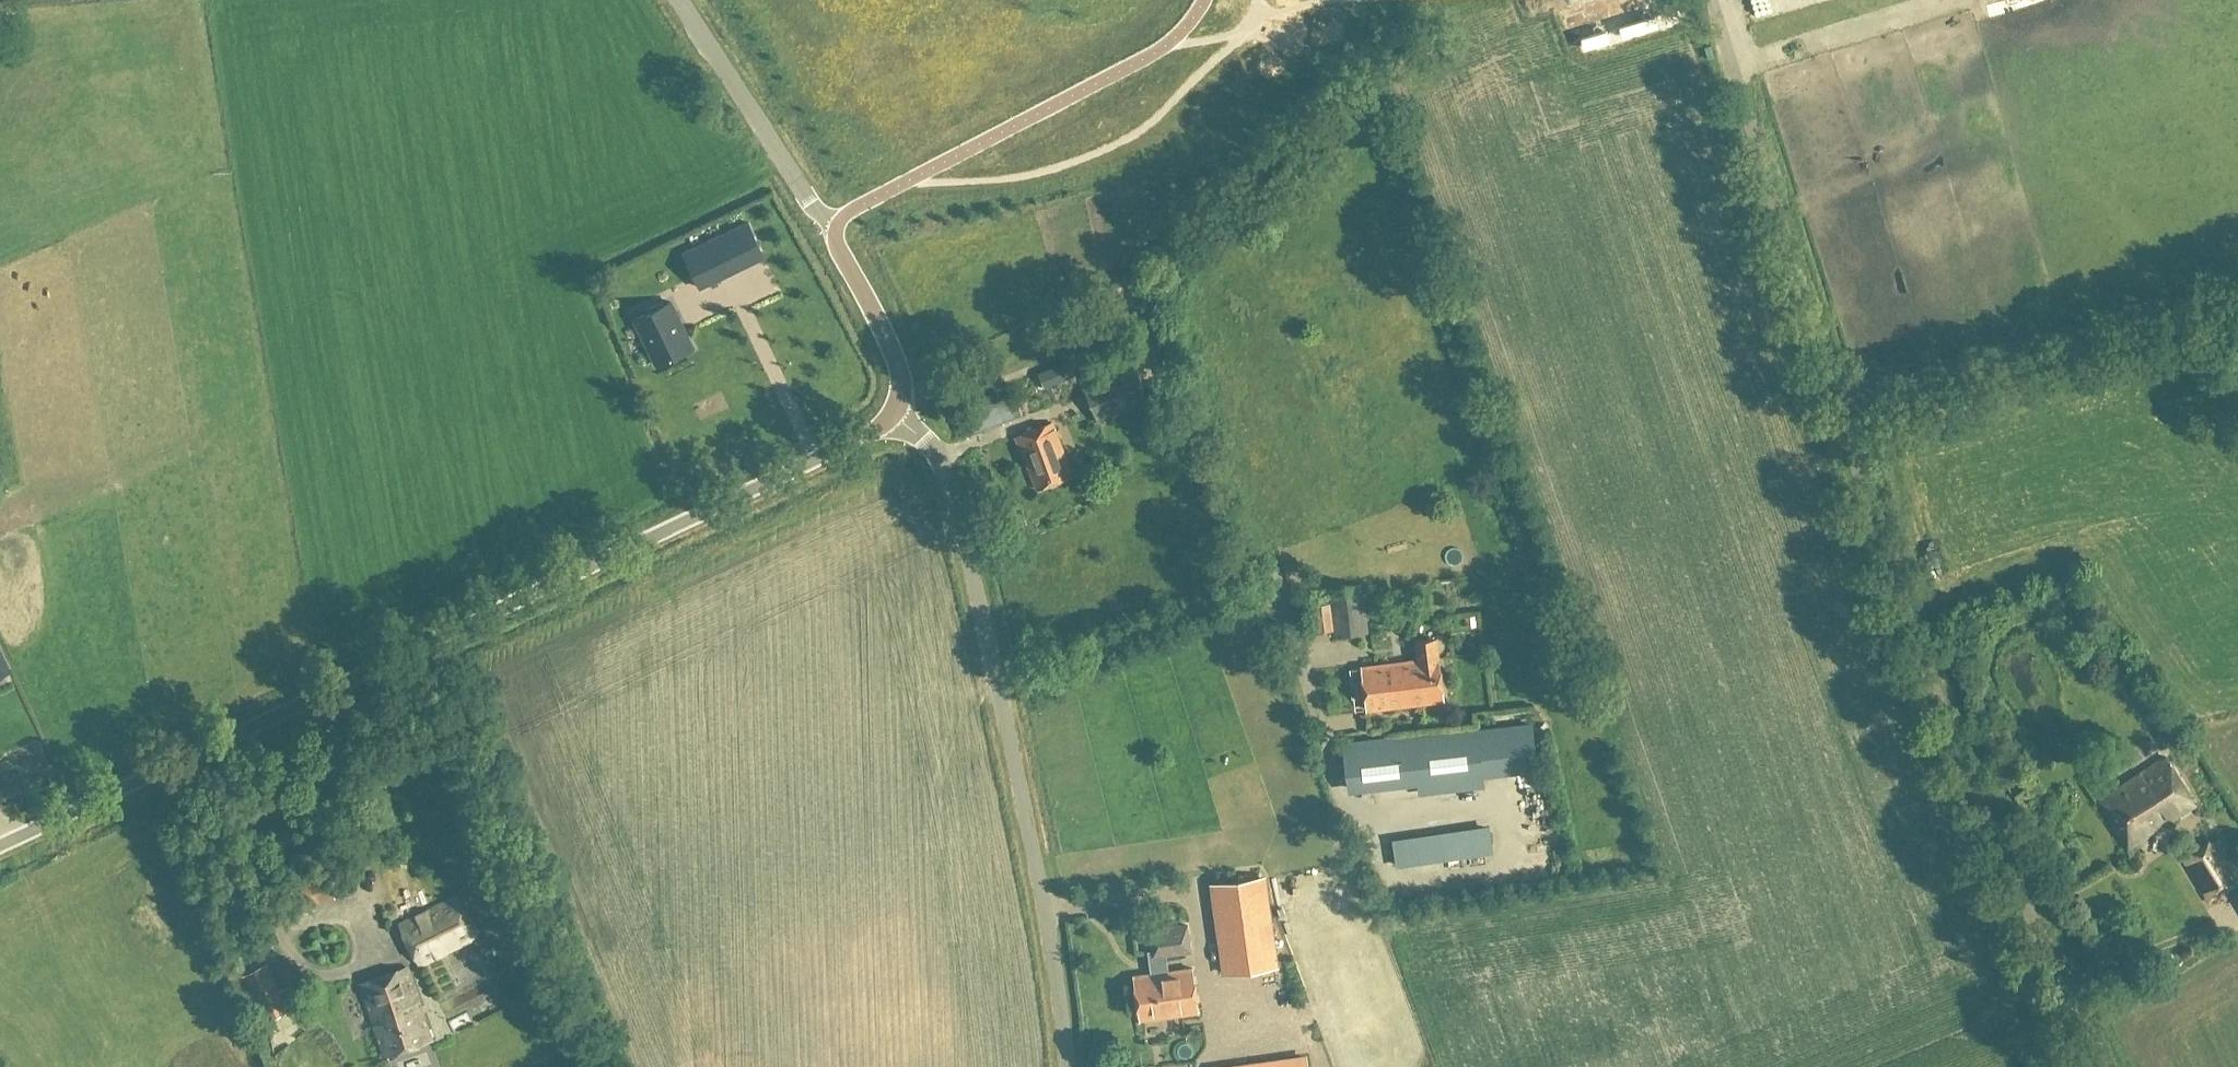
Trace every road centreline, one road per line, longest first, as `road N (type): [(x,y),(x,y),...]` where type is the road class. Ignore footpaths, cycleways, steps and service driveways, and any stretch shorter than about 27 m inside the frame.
road 1 (unclassified): [(2107,1066),(1932,686),(1712,0)]
road 2 (unclassified): [(0,846),(894,415)]
road 3 (unclassified): [(1066,1066),(1059,992),(997,685),(948,489),(931,448),(894,415)]
road 4 (unclassified): [(894,415),(899,370),(835,245),(840,224),(809,200),(680,0)]
road 5 (track): [(1732,66),(1956,0)]

